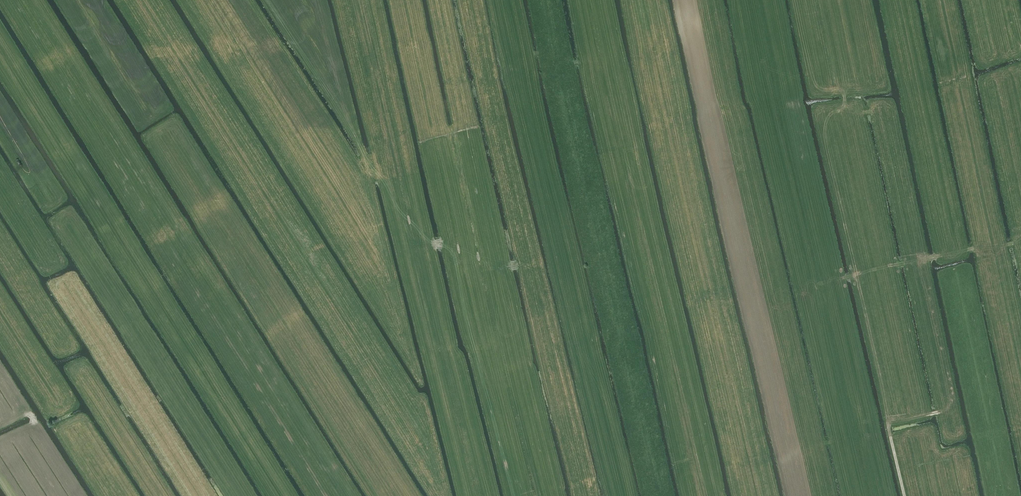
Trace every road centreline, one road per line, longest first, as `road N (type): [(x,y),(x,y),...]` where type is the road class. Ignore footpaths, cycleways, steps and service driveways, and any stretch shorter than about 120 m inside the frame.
road 1 (track): [(904,495),(825,126),(826,111),(843,107)]

